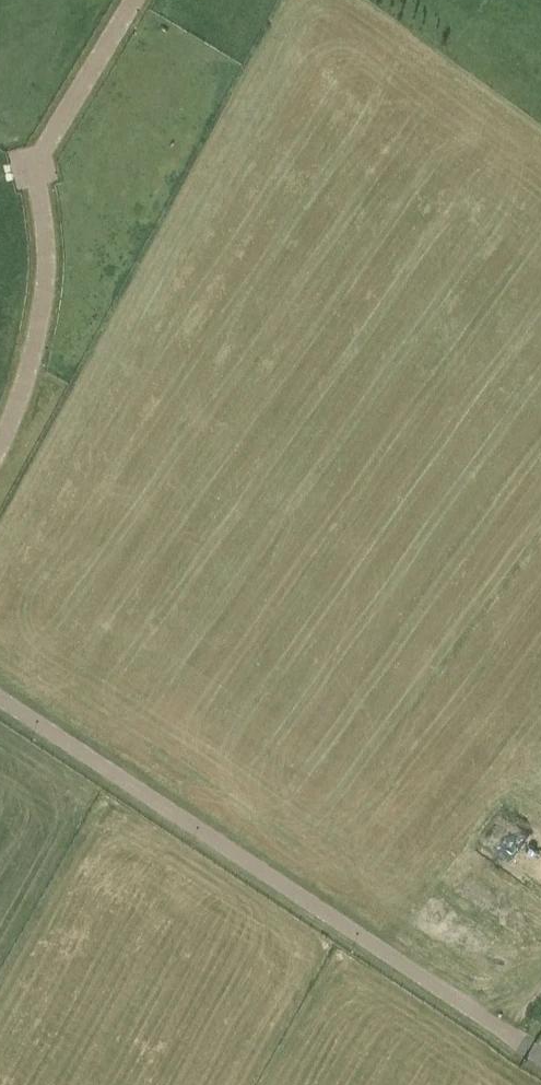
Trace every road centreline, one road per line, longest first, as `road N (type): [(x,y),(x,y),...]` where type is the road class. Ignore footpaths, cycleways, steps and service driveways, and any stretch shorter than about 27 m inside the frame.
road 1 (track): [(0,698),(540,1058)]

